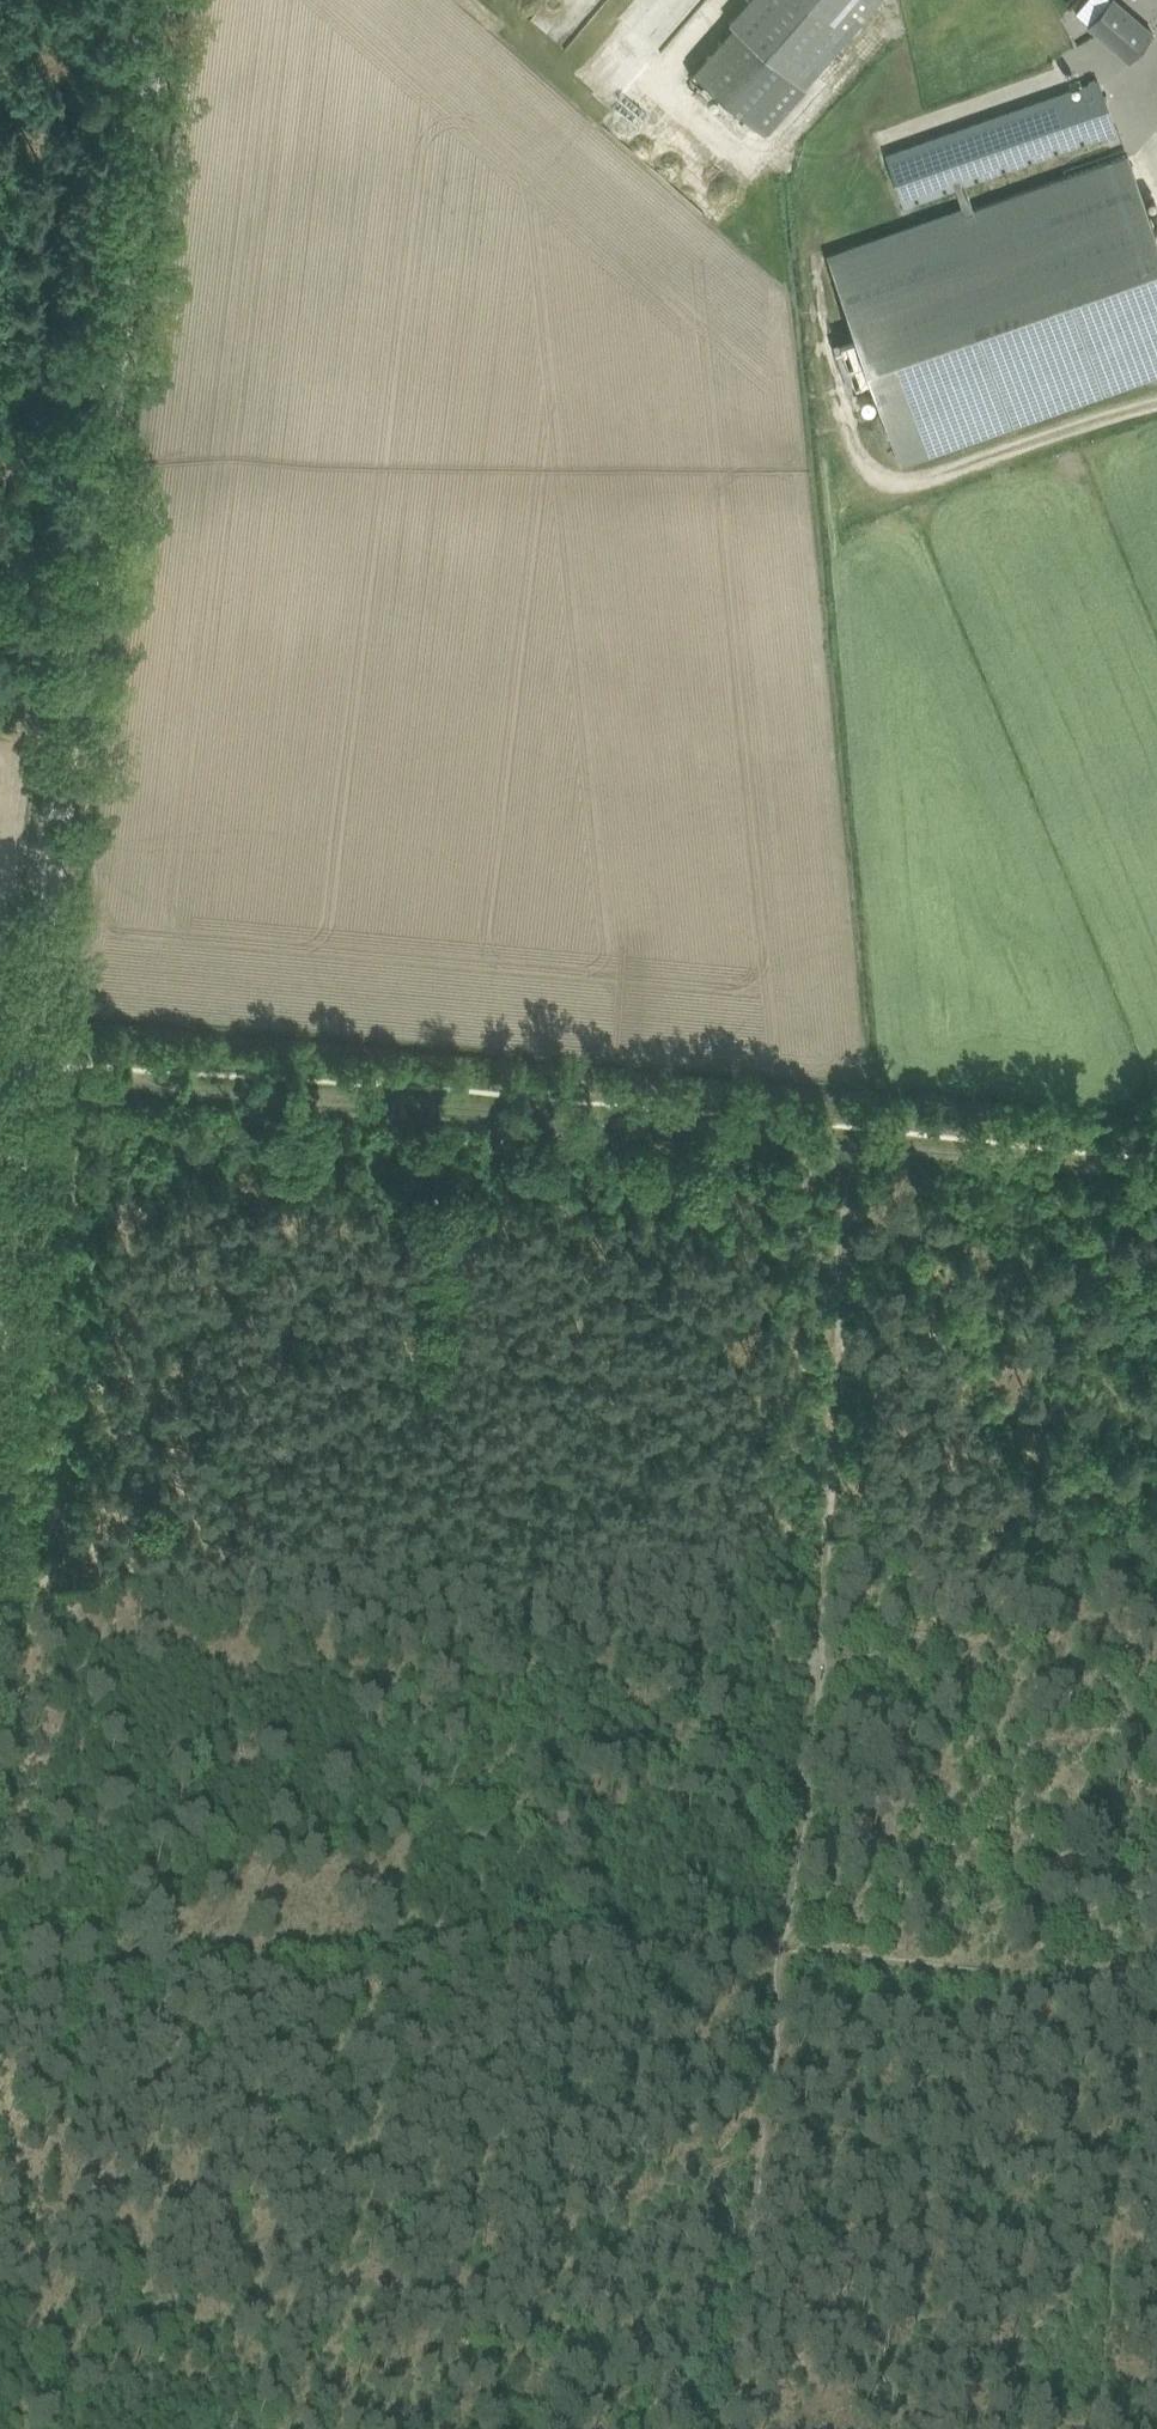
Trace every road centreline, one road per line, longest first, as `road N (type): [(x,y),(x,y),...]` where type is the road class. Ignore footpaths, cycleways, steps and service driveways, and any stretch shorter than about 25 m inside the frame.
road 1 (unclassified): [(0,1338),(176,0)]
road 2 (track): [(1156,1987),(772,1957),(535,1951),(270,1961),(0,2000)]
road 3 (track): [(29,1072),(1156,1176)]
road 4 (track): [(843,1125),(838,1265)]

